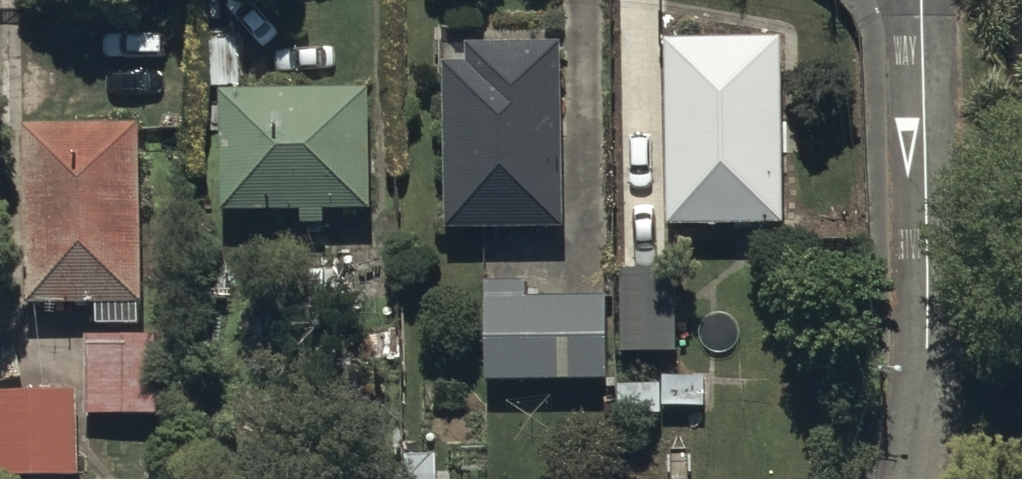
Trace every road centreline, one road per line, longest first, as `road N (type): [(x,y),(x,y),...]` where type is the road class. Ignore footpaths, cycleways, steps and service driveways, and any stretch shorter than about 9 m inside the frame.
road 1 (residential): [(905,478),(922,338),(923,0)]

